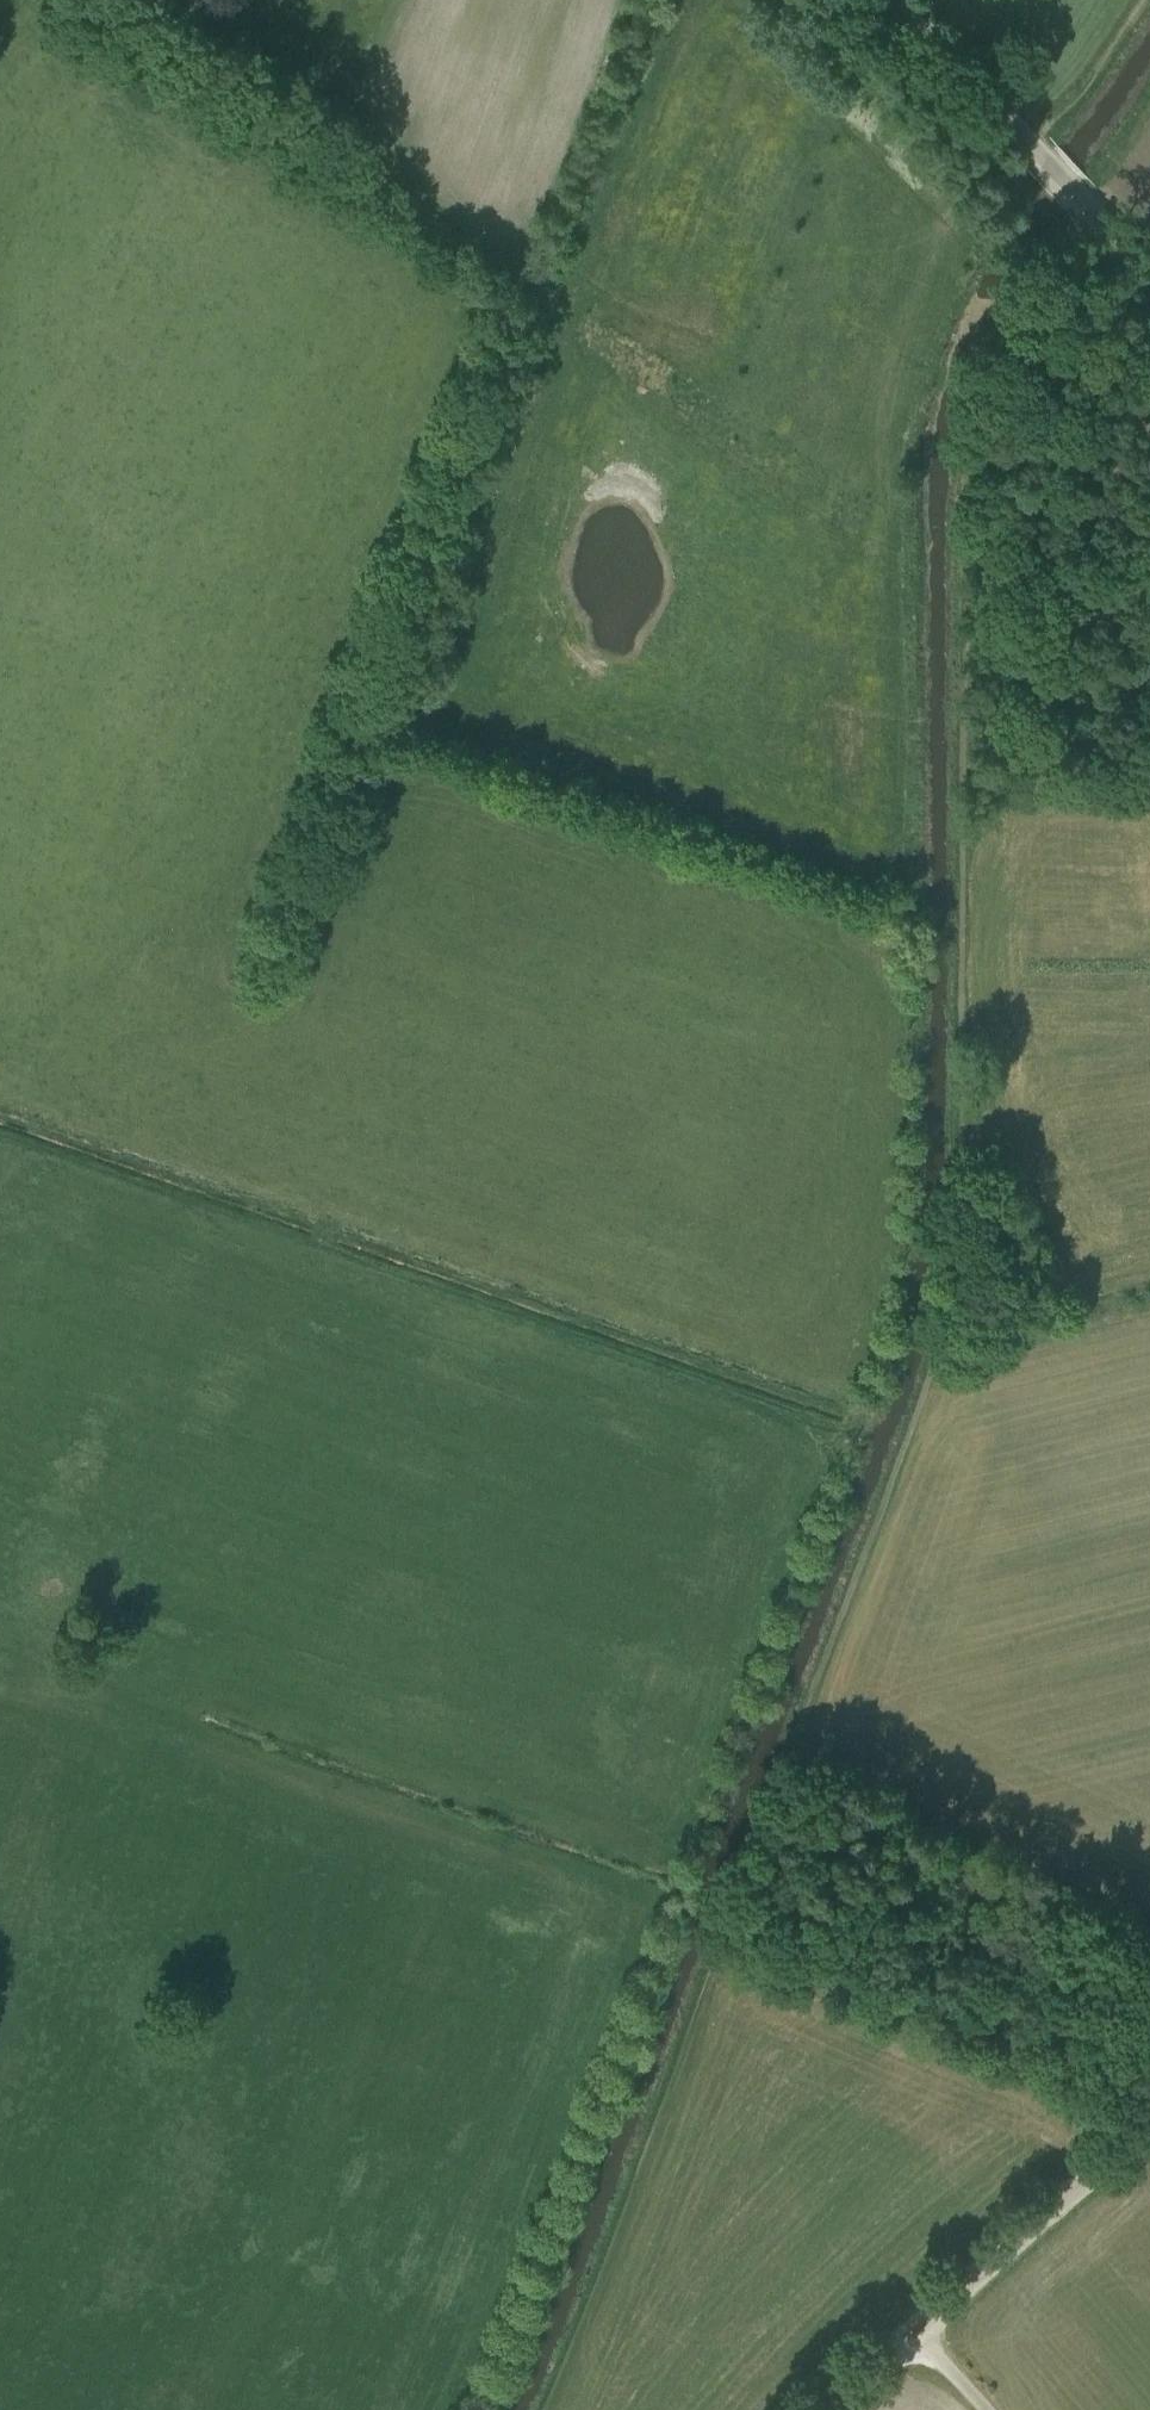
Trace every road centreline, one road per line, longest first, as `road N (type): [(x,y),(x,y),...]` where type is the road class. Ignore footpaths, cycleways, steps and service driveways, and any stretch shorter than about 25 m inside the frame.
road 1 (unclassified): [(1149,268),(887,0)]
road 2 (unclassified): [(899,2346),(1149,2123)]

